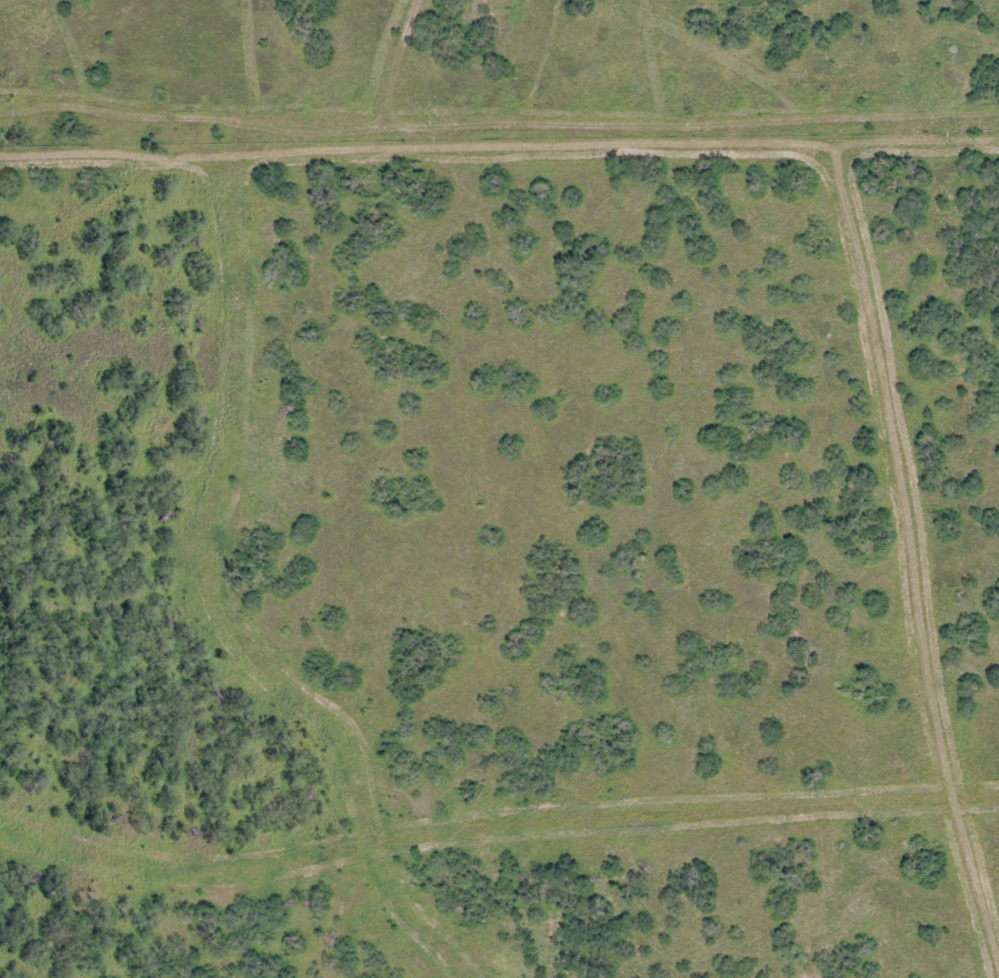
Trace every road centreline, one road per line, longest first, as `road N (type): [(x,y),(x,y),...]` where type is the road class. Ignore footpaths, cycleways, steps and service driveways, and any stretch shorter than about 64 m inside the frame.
road 1 (residential): [(0,362),(184,379),(355,351),(803,308),(998,325)]
road 2 (residential): [(957,977),(846,504),(803,375),(803,308)]

